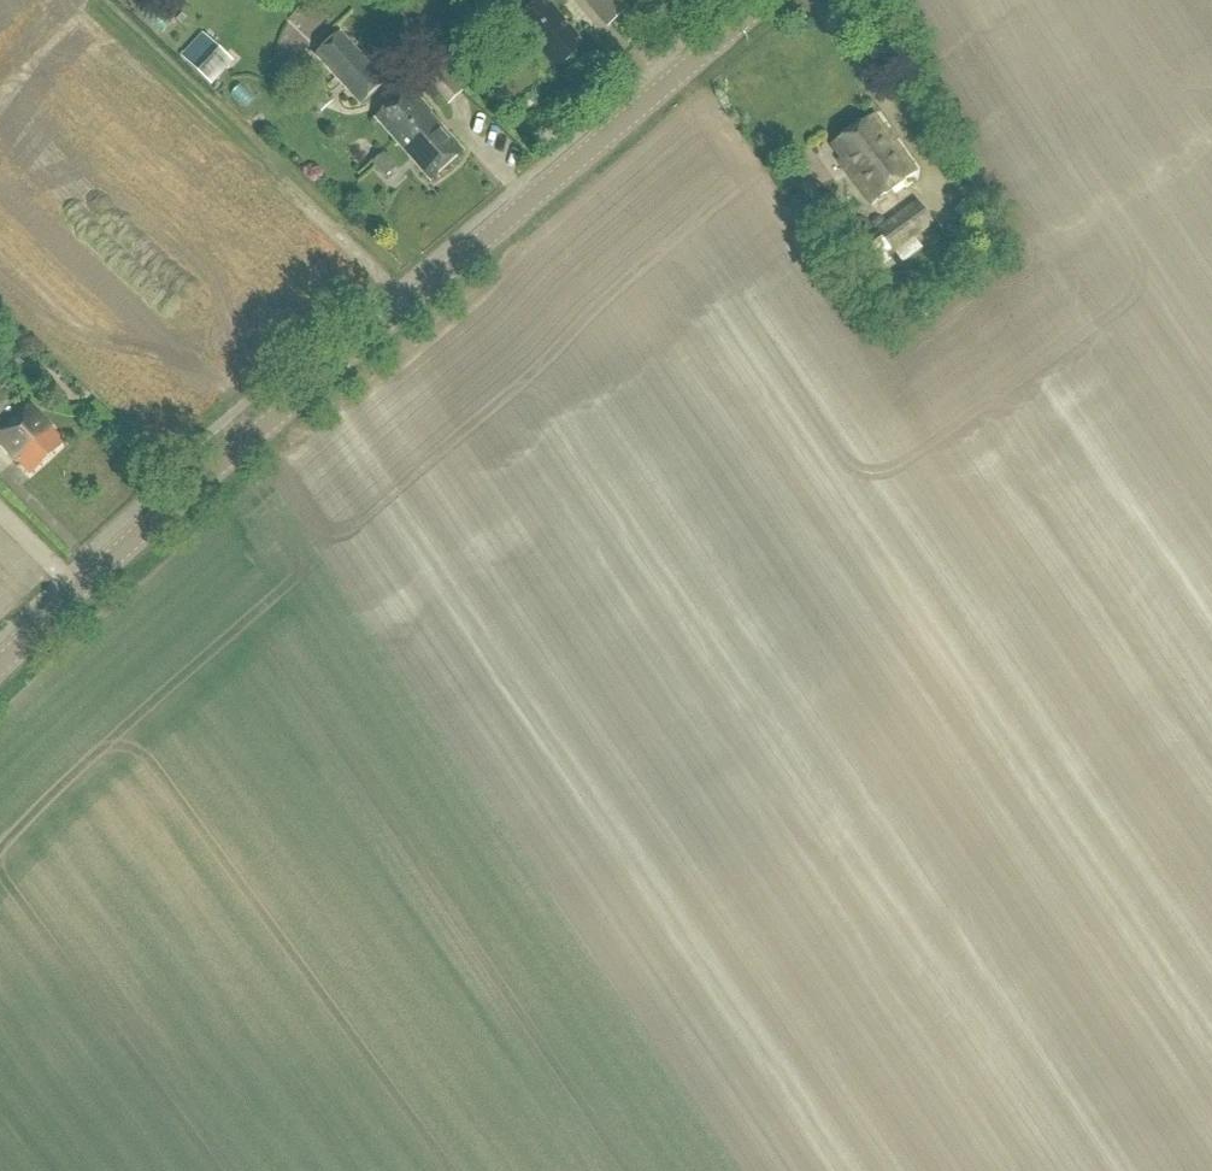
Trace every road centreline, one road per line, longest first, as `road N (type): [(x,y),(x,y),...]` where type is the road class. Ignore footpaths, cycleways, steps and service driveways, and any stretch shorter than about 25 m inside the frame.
road 1 (tertiary): [(0,667),(199,479),(765,0)]

